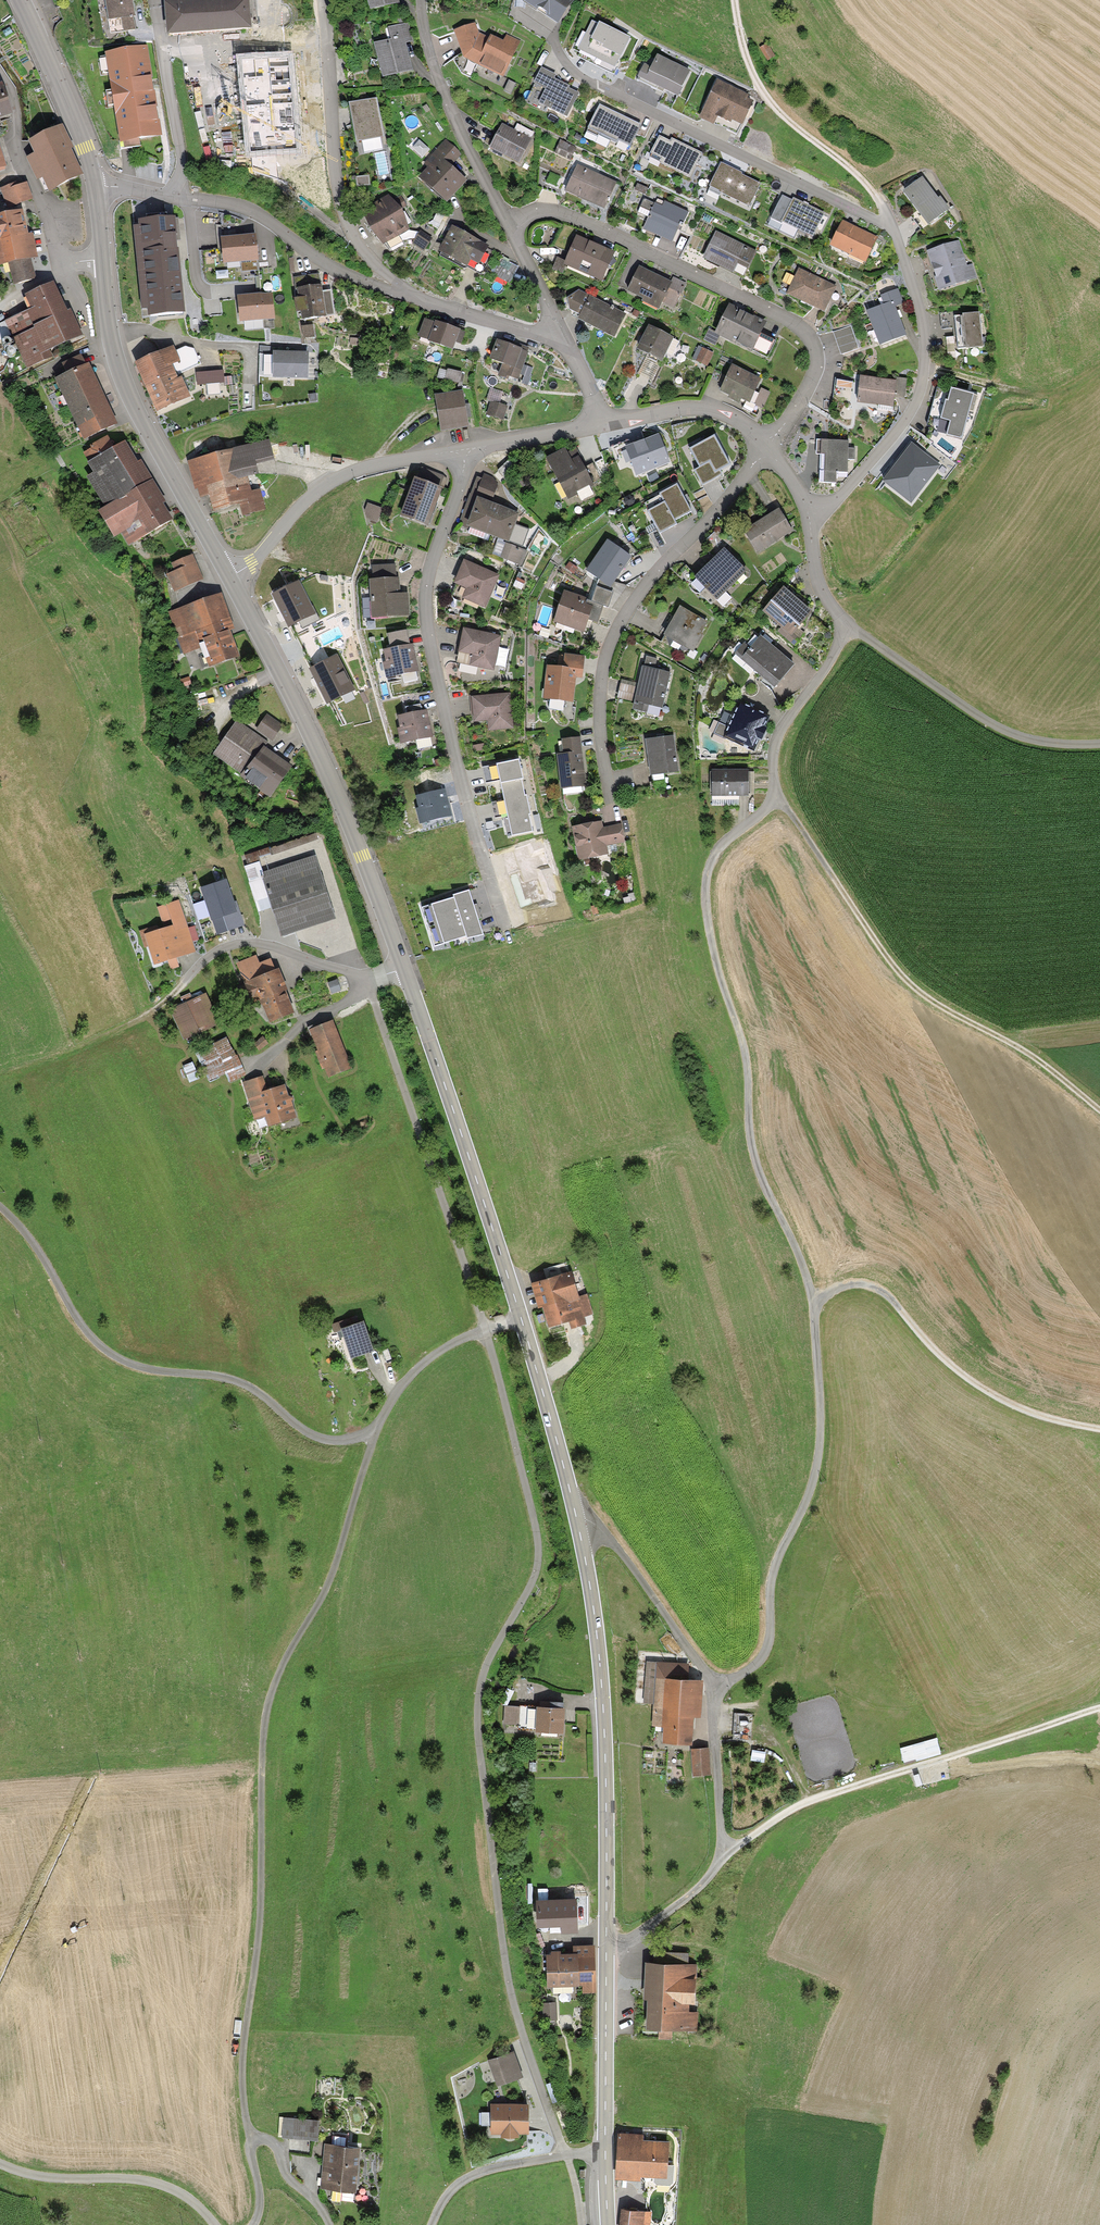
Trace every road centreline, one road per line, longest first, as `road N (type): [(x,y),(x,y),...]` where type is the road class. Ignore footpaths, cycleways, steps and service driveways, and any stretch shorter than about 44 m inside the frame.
road 1 (track): [(581,2224),(505,1974),(475,1710),(488,1656),(529,1585),(533,1512),(485,1330),(366,978)]
road 2 (track): [(250,2224),(259,2199),(240,2097),(257,1939),(267,1702),(324,1590),(370,1434),(404,1381),(444,1346),(522,1321)]
road 3 (track): [(712,1690),(762,1655),(771,1570),(804,1514),(820,1402),(811,1303),(817,1297),(847,1284),(881,1292),(984,1396),(1055,1423),(1099,1430)]
road 4 (secondary): [(578,1525),(602,1686),(608,2224)]
road 5 (secondary): [(404,969),(514,1296),(578,1525)]
road 6 (track): [(606,1945),(662,1915),(741,1841),(803,1803),(1099,1709)]
road 7 (track): [(777,801),(722,846),(700,895),(742,1056),(745,1134),(811,1303)]
road 8 (residential): [(464,449),(461,484),(426,577),(423,619),(507,935)]
road 9 (track): [(0,1208),(99,1349),(134,1369),(236,1384),(311,1438),(336,1443),(370,1434)]
road 10 (residential): [(766,447),(815,370),(811,341),(798,326),(579,220),(536,212),(507,224)]
road 11 (track): [(777,801),(898,975),(1038,1061),(1099,1113)]
road 12 (secondary): [(229,576),(341,806),(404,969)]
road 13 (residential): [(610,804),(599,741),(602,667),(649,579),(766,447)]
road 14 (residential): [(553,37),(576,75),(890,222)]
road 15 (residential): [(578,1525),(604,1537),(712,1690),(722,1859)]
road 16 (secondary): [(102,259),(118,368),(229,576)]
road 17 (residential): [(808,513),(843,493),(888,444),(921,389),(923,323),(890,222)]
road 18 (residential): [(95,189),(248,210),(315,257),(400,294)]
road 19 (residential): [(323,0),(341,206),(360,249),(400,283),(400,294)]
road 20 (unclassified): [(850,627),(991,723),(1049,742),(1099,743)]
road 21 (residential): [(464,449),(366,467),(324,484),(253,563),(229,576)]
road 22 (track): [(730,0),(745,63),(766,101),(879,200)]
road 23 (residential): [(0,76),(14,106),(18,155),(60,265),(102,259)]
road 24 (residential): [(507,224),(443,94),(422,0)]
road 25 (residential): [(183,983),(221,949),(251,943),(366,978),(404,969)]
road 26 (track): [(0,2167),(160,2186),(218,2224)]
road 27 (track): [(0,1076),(144,1017),(183,983)]
road 28 (secondary): [(20,0),(85,147),(95,189)]
road 29 (track): [(429,2224),(448,2192),(479,2173),(605,2151)]
road 30 (residential): [(850,627),(779,730),(777,801)]
road 31 (track): [(924,369),(1034,396),(1080,389),(1098,376)]
road 32 (residential): [(601,423),(698,409),(740,423),(766,447)]
road 33 (residential): [(400,294),(546,337),(559,331)]
road 34 (residential): [(601,423),(464,449)]
road 35 (residential): [(808,513),(819,583),(850,627)]
road 36 (track): [(249,2142),(275,2147),(330,2224)]

